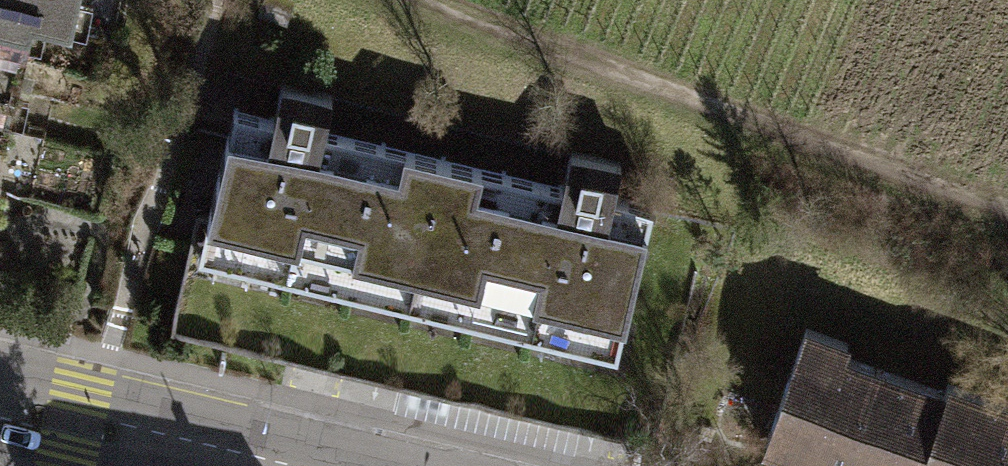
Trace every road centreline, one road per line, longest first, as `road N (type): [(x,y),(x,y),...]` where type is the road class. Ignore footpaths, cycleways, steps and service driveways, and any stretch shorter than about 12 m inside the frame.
road 1 (tertiary): [(0,408),(241,465)]

